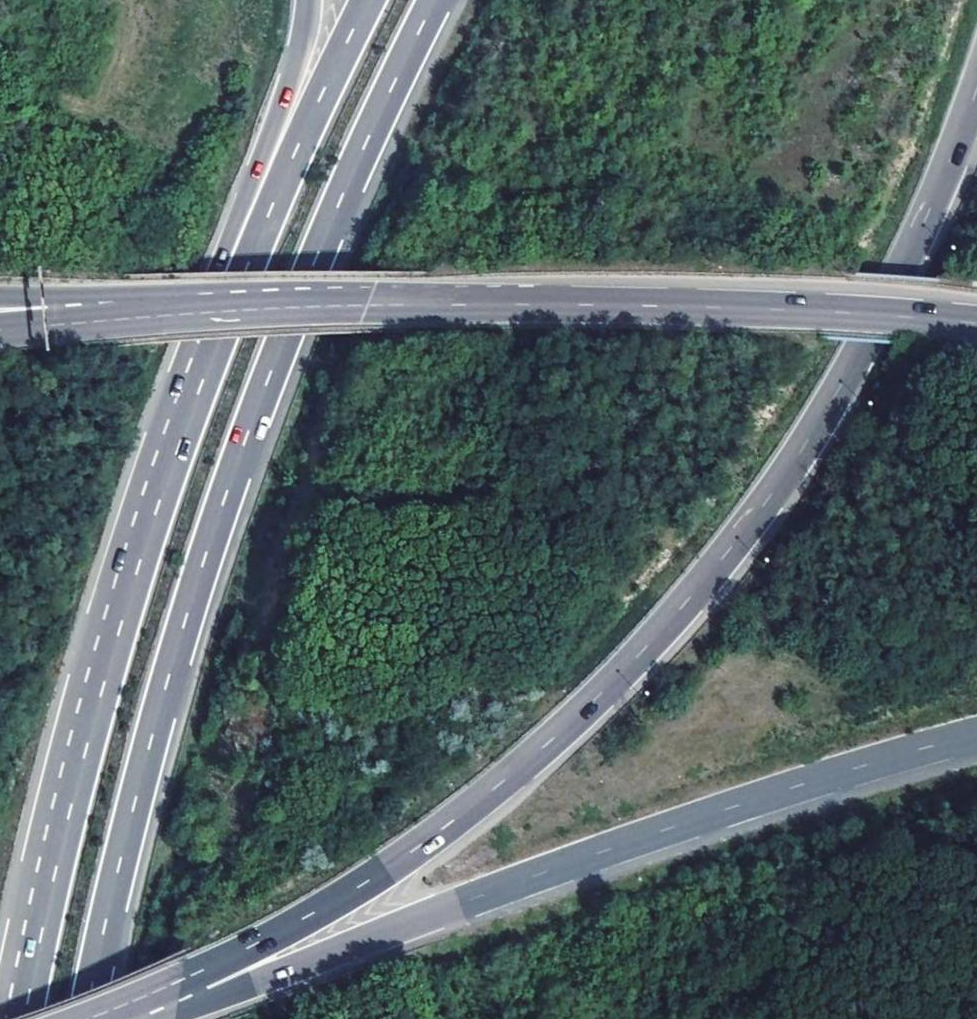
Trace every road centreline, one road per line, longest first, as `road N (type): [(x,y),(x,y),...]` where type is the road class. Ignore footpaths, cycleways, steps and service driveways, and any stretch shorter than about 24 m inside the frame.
road 1 (motorway): [(215,968),(332,904),(432,836),(537,755),(642,651),(801,454),(843,384),(933,205),(976,84)]
road 2 (motorway): [(90,1018),(124,847),(206,551),(298,300),(436,0)]
road 3 (motorway): [(976,324),(628,305),(101,318)]
road 4 (motorway): [(267,213),(135,570),(55,876),(28,1018)]
road 5 (motorway): [(215,968),(361,938),(837,770),(976,730)]
road 6 (motorway): [(366,0),(267,213)]
road 7 (motorway): [(309,0),(267,213)]
road 8 (motorway): [(101,1018),(215,968)]

